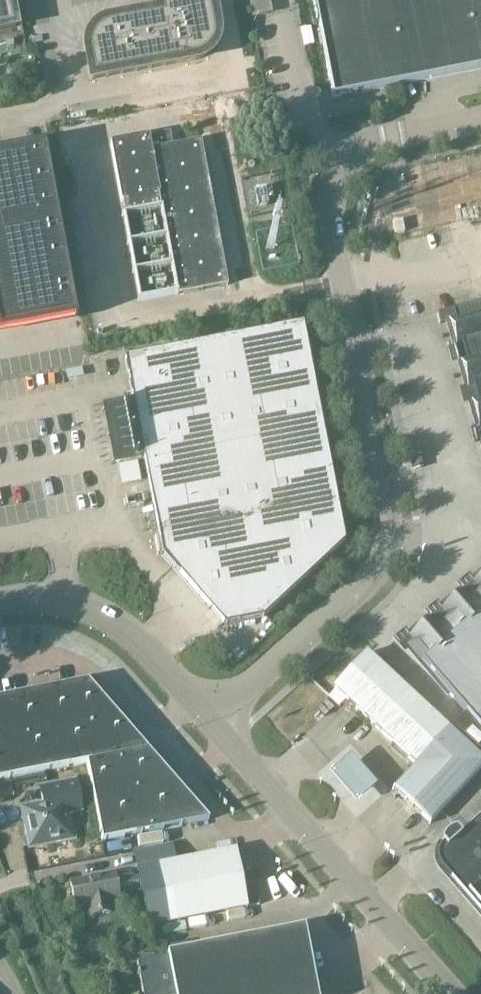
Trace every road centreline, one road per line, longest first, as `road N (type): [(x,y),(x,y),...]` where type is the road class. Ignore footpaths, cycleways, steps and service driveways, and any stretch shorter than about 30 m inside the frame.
road 1 (unclassified): [(211,722),(371,579),(383,556),(387,527),(329,195),(333,176),(358,146),(480,120)]
road 2 (unclassified): [(452,993),(211,722)]
road 3 (unclassified): [(211,722),(105,618),(61,601),(0,599)]

